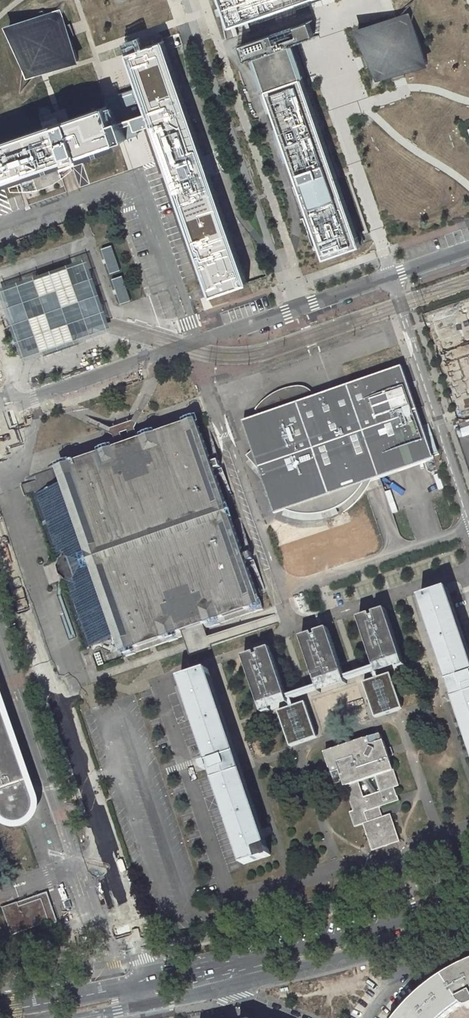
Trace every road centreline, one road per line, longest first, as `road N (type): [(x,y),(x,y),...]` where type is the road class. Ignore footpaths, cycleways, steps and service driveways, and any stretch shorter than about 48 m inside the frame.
road 1 (residential): [(16,413),(468,248)]
road 2 (residential): [(107,858),(0,535)]
road 3 (tertiary): [(468,901),(211,965)]
road 4 (tertiary): [(216,989),(468,924)]
road 5 (tertiary): [(148,980),(0,1010)]
road 6 (residential): [(148,980),(107,858)]

